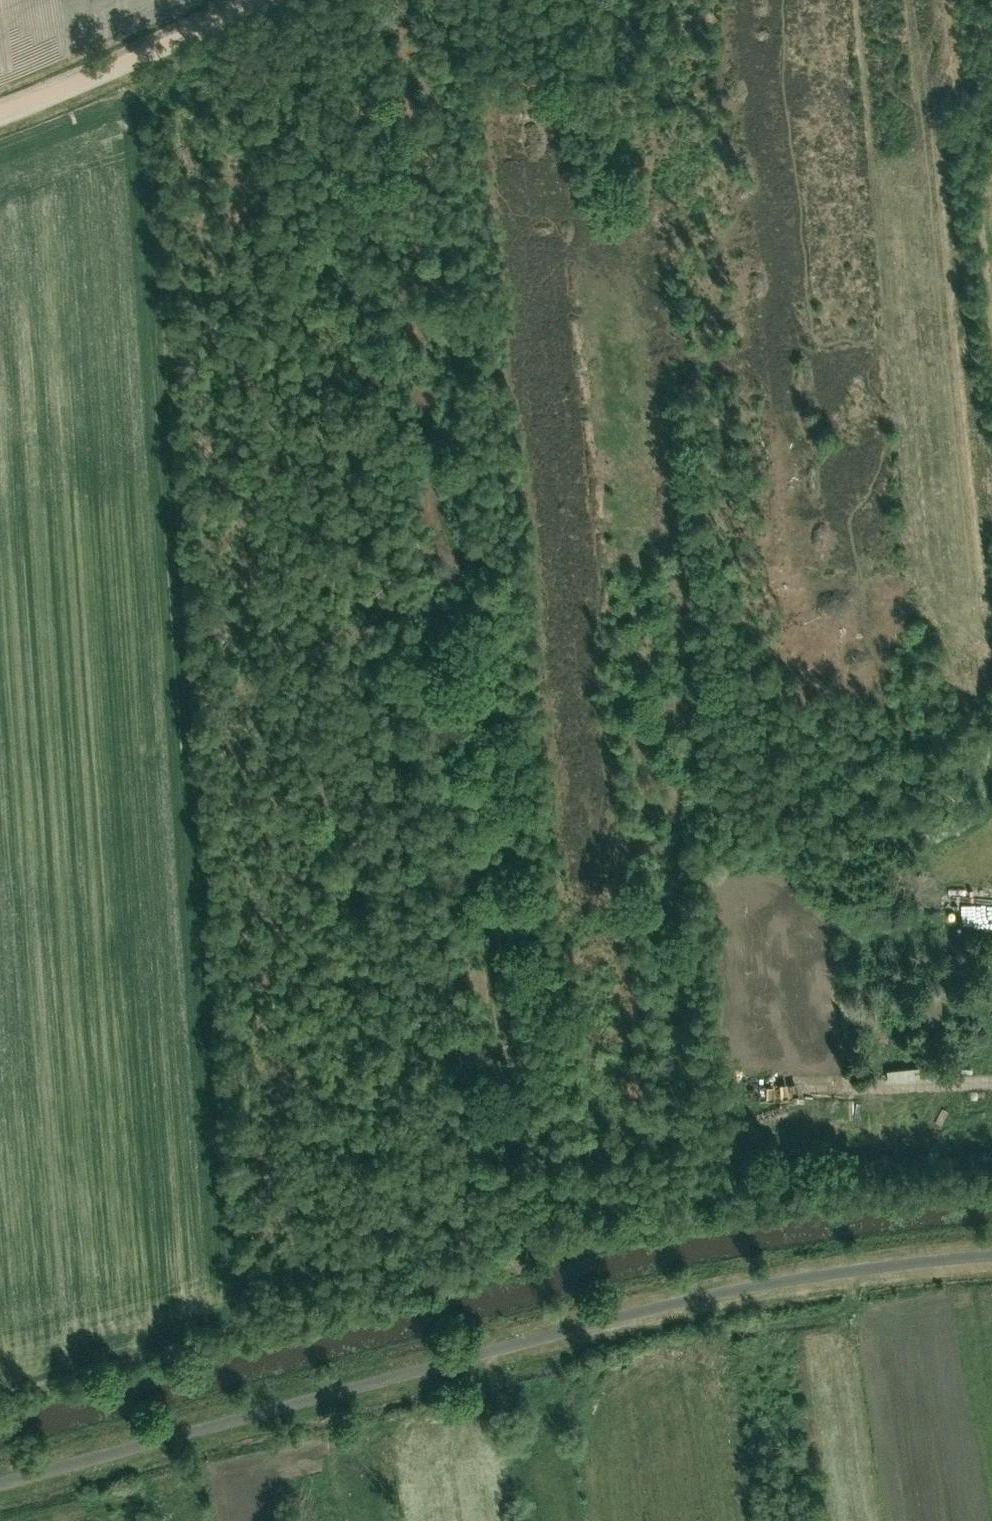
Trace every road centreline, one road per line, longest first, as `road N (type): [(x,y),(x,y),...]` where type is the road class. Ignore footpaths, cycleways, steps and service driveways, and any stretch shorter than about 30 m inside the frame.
road 1 (track): [(0,1482),(678,1302),(869,1267),(991,1256)]
road 2 (track): [(250,0),(0,107)]

